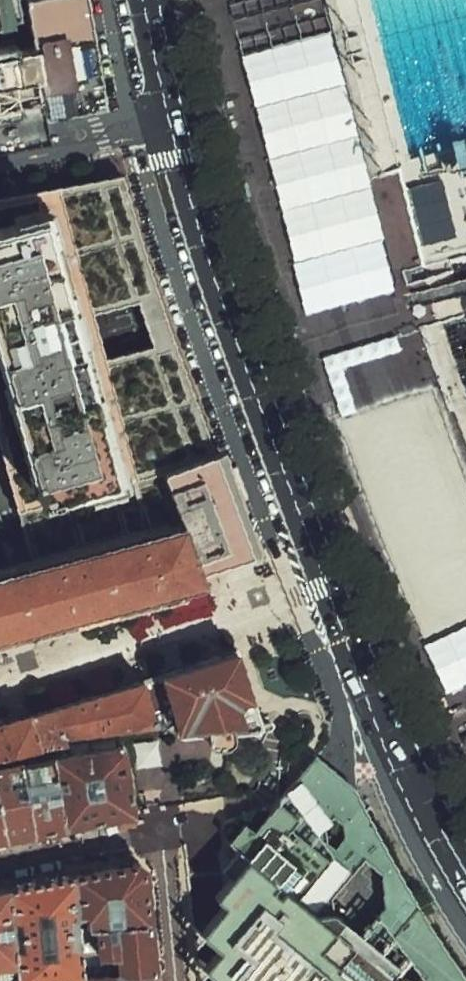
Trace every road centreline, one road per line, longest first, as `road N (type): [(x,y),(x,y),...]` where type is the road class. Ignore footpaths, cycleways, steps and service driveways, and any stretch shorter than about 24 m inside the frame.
road 1 (secondary): [(412,798),(356,673),(226,298),(177,133)]
road 2 (residential): [(0,864),(166,836),(178,980)]
road 3 (residential): [(0,162),(177,133)]
road 4 (residential): [(171,104),(0,134)]
road 5 (secondary): [(465,935),(417,850),(412,798)]

